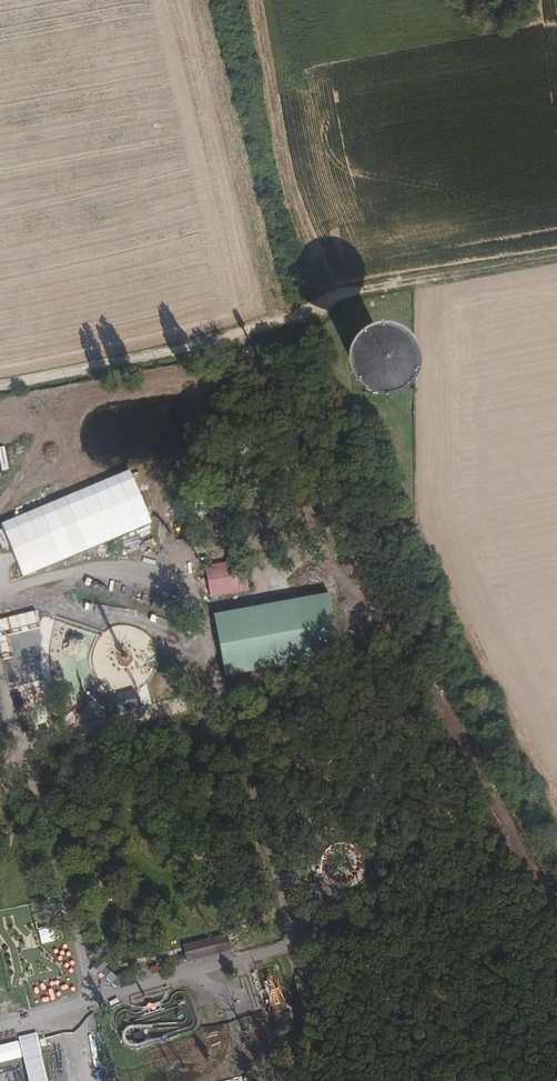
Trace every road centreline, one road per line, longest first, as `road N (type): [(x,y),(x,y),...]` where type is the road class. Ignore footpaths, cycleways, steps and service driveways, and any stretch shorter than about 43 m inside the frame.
road 1 (track): [(556,854),(425,612),(289,306)]
road 2 (track): [(556,255),(296,303),(276,314)]
road 3 (tertiary): [(276,314),(172,354),(0,382)]

